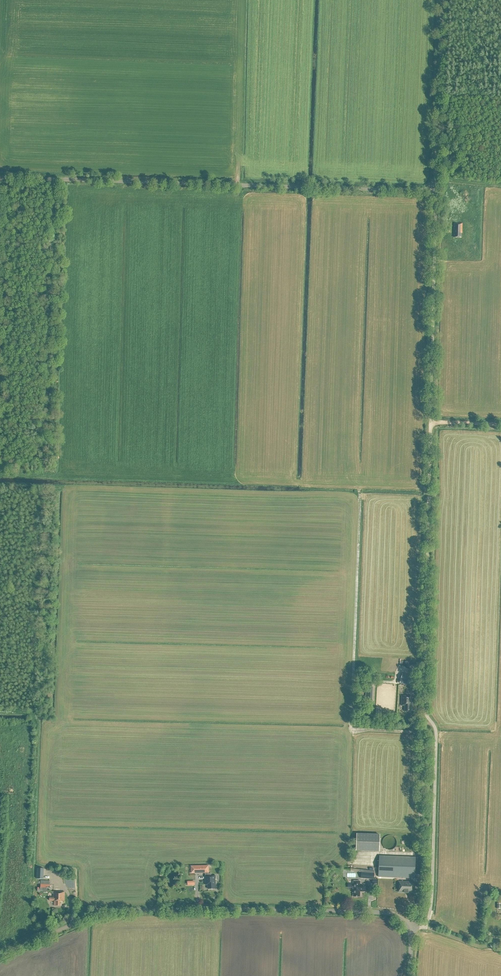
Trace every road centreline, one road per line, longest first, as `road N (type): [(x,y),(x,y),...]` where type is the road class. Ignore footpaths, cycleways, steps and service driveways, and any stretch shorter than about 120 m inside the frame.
road 1 (unclassified): [(408,925),(424,926),(432,900),(437,731),(423,708),(436,191)]
road 2 (unclassified): [(436,191),(0,177)]
road 3 (unclassified): [(0,956),(119,911),(364,910),(408,925)]
road 4 (unclassified): [(436,191),(442,0)]

